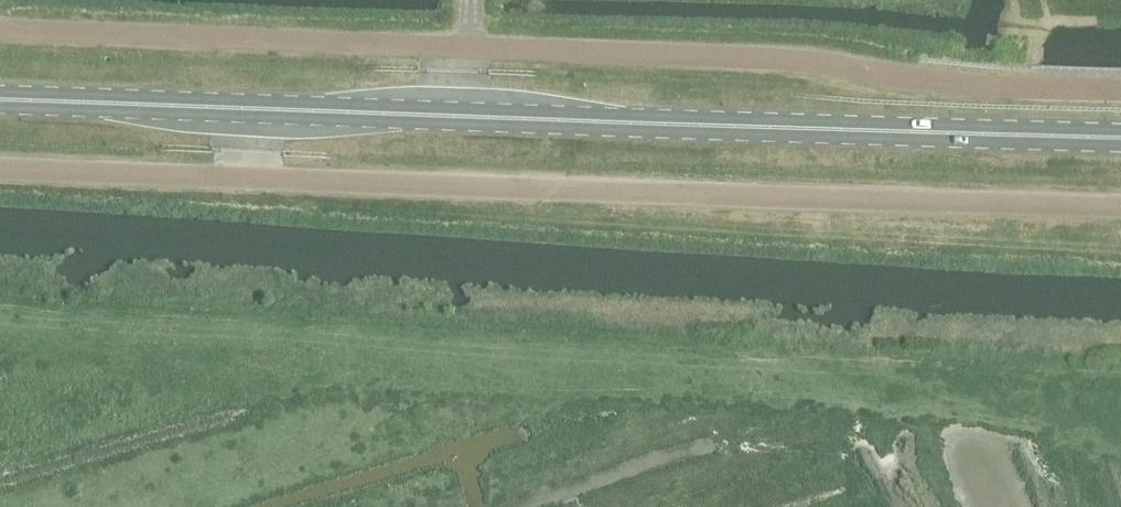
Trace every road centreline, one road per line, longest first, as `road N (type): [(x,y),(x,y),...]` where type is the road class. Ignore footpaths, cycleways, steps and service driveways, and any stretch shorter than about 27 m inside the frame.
road 1 (unclassified): [(0,32),(709,58),(934,84),(1120,88)]
road 2 (unclassified): [(0,170),(1120,209)]
road 3 (primary): [(0,100),(1120,135)]

